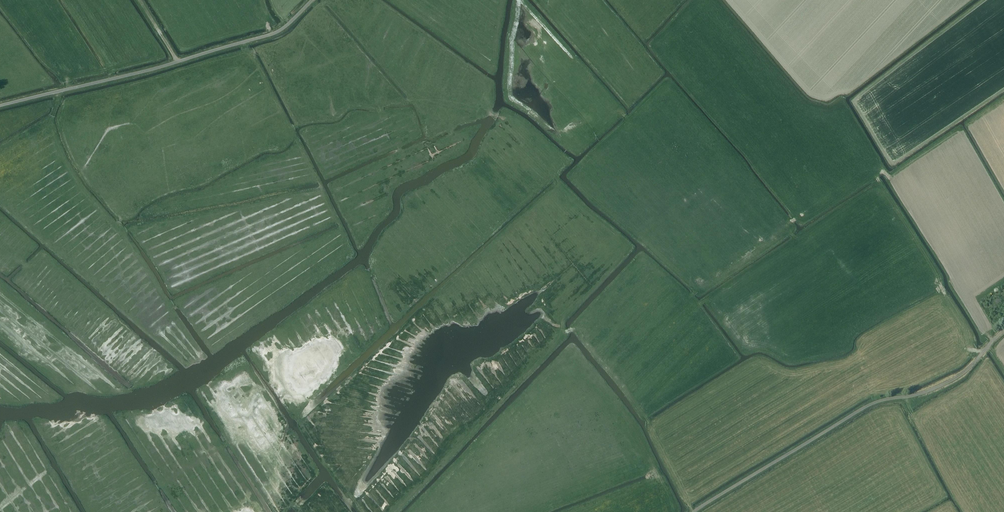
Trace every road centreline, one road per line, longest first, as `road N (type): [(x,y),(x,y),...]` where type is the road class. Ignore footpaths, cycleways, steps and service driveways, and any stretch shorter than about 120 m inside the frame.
road 1 (unclassified): [(694,511),(867,406),(956,377),(1003,330)]
road 2 (unclassified): [(312,0),(271,34),(0,106)]

